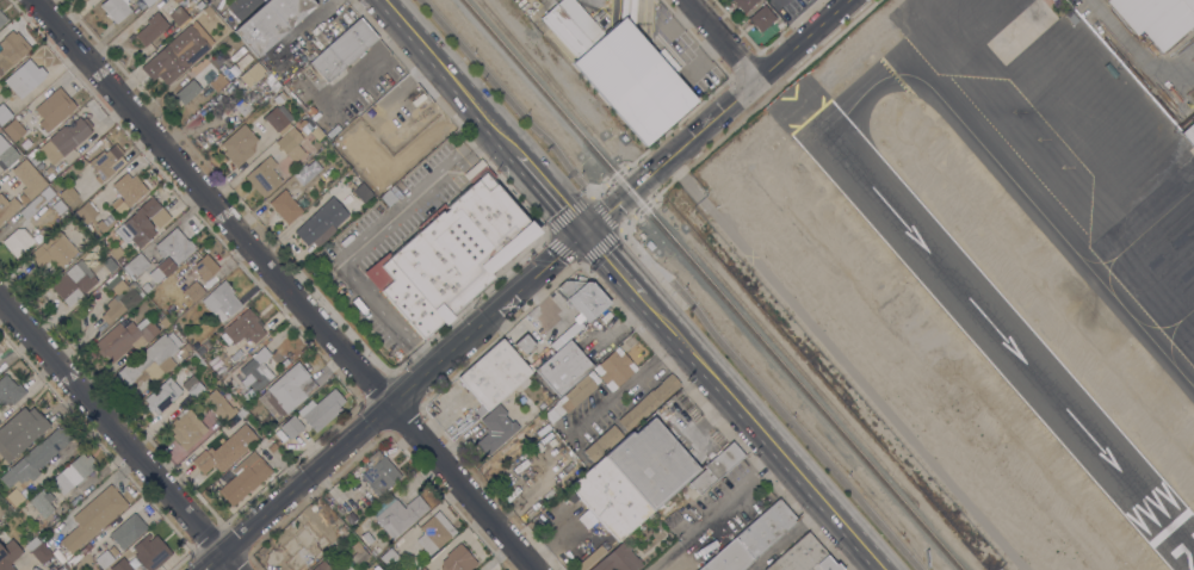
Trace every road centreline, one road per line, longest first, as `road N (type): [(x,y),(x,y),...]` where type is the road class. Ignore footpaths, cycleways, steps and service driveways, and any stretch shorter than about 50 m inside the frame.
road 1 (residential): [(536,569),(36,0)]
road 2 (tertiary): [(583,229),(193,569)]
road 3 (primary): [(880,569),(641,295)]
road 4 (tertiary): [(847,0),(583,229)]
road 5 (residential): [(0,298),(219,547)]
road 6 (primary): [(518,154),(384,0)]

